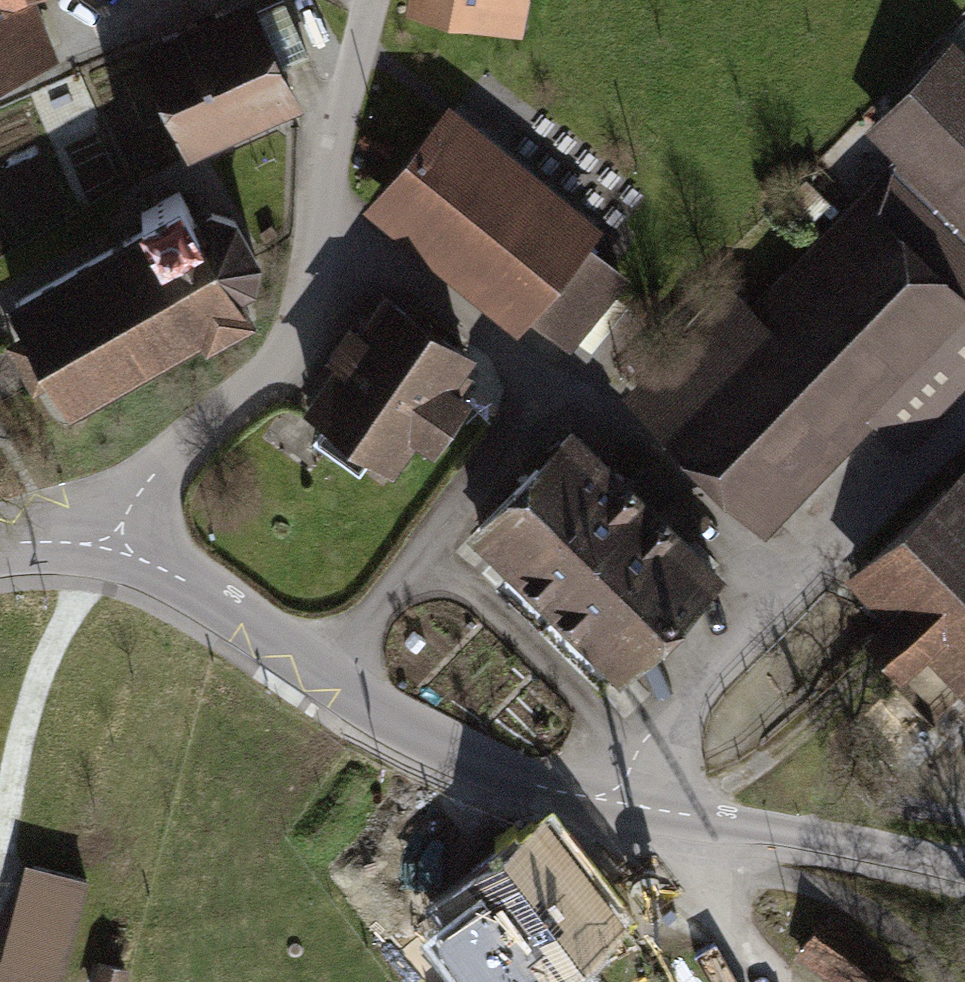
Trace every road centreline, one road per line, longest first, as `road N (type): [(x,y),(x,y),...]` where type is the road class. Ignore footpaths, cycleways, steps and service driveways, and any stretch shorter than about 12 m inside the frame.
road 1 (tertiary): [(964,867),(523,777),(409,729),(247,617),(111,541)]
road 2 (residential): [(111,541),(149,472),(264,381),(308,308),(372,0)]
road 3 (track): [(620,795),(779,981)]

